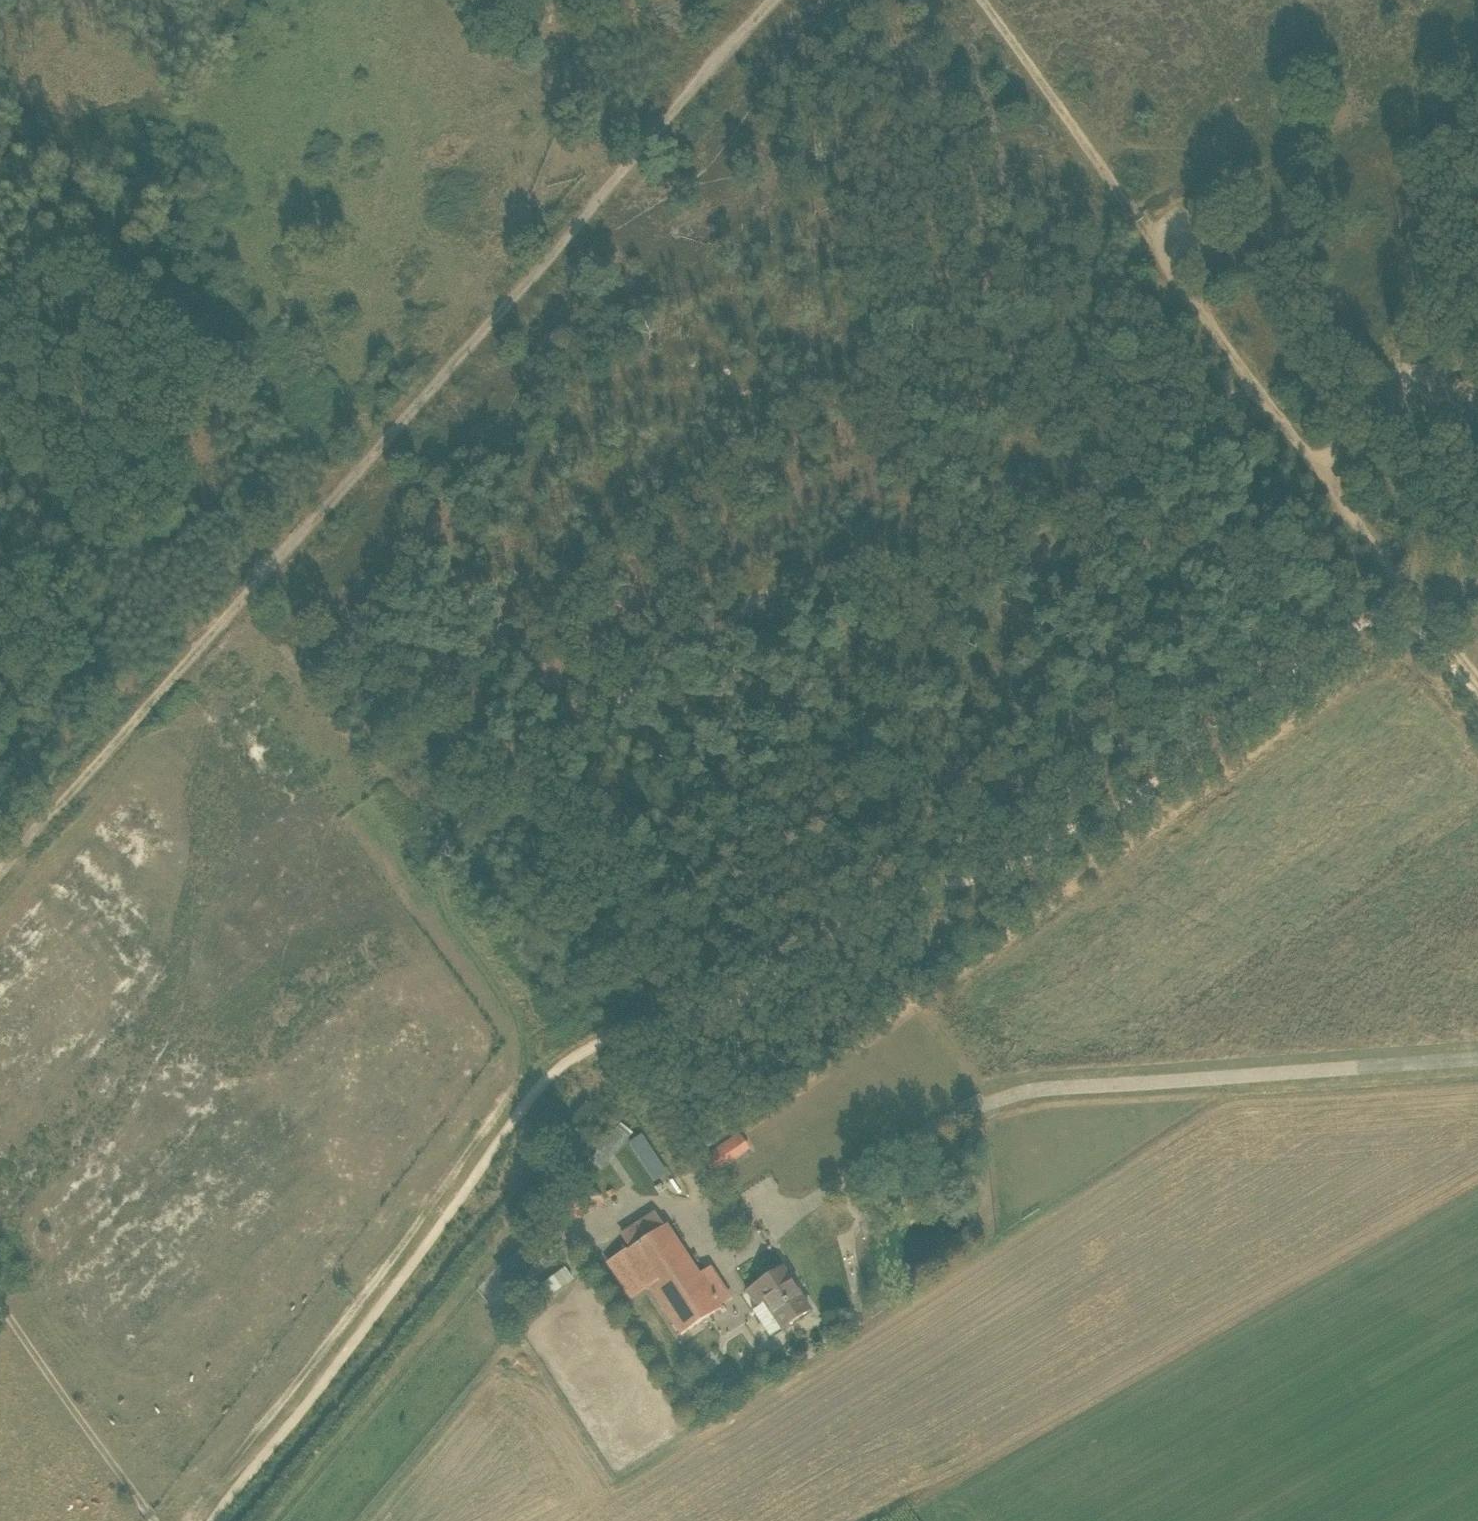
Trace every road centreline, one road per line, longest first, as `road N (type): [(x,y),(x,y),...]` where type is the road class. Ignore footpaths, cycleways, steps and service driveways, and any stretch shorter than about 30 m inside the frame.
road 1 (track): [(189,1520),(542,1054),(528,1004),(435,883),(438,852),(459,810),(742,562),(776,550),(1006,523),(1231,356)]
road 2 (track): [(0,869),(773,0)]
road 3 (track): [(772,1230),(981,1105),(1029,1093),(1477,1061)]
road 4 (track): [(982,0),(1231,356)]
road 5 (track): [(1231,356),(1421,613)]
road 6 (track): [(153,1520),(2,1305)]

